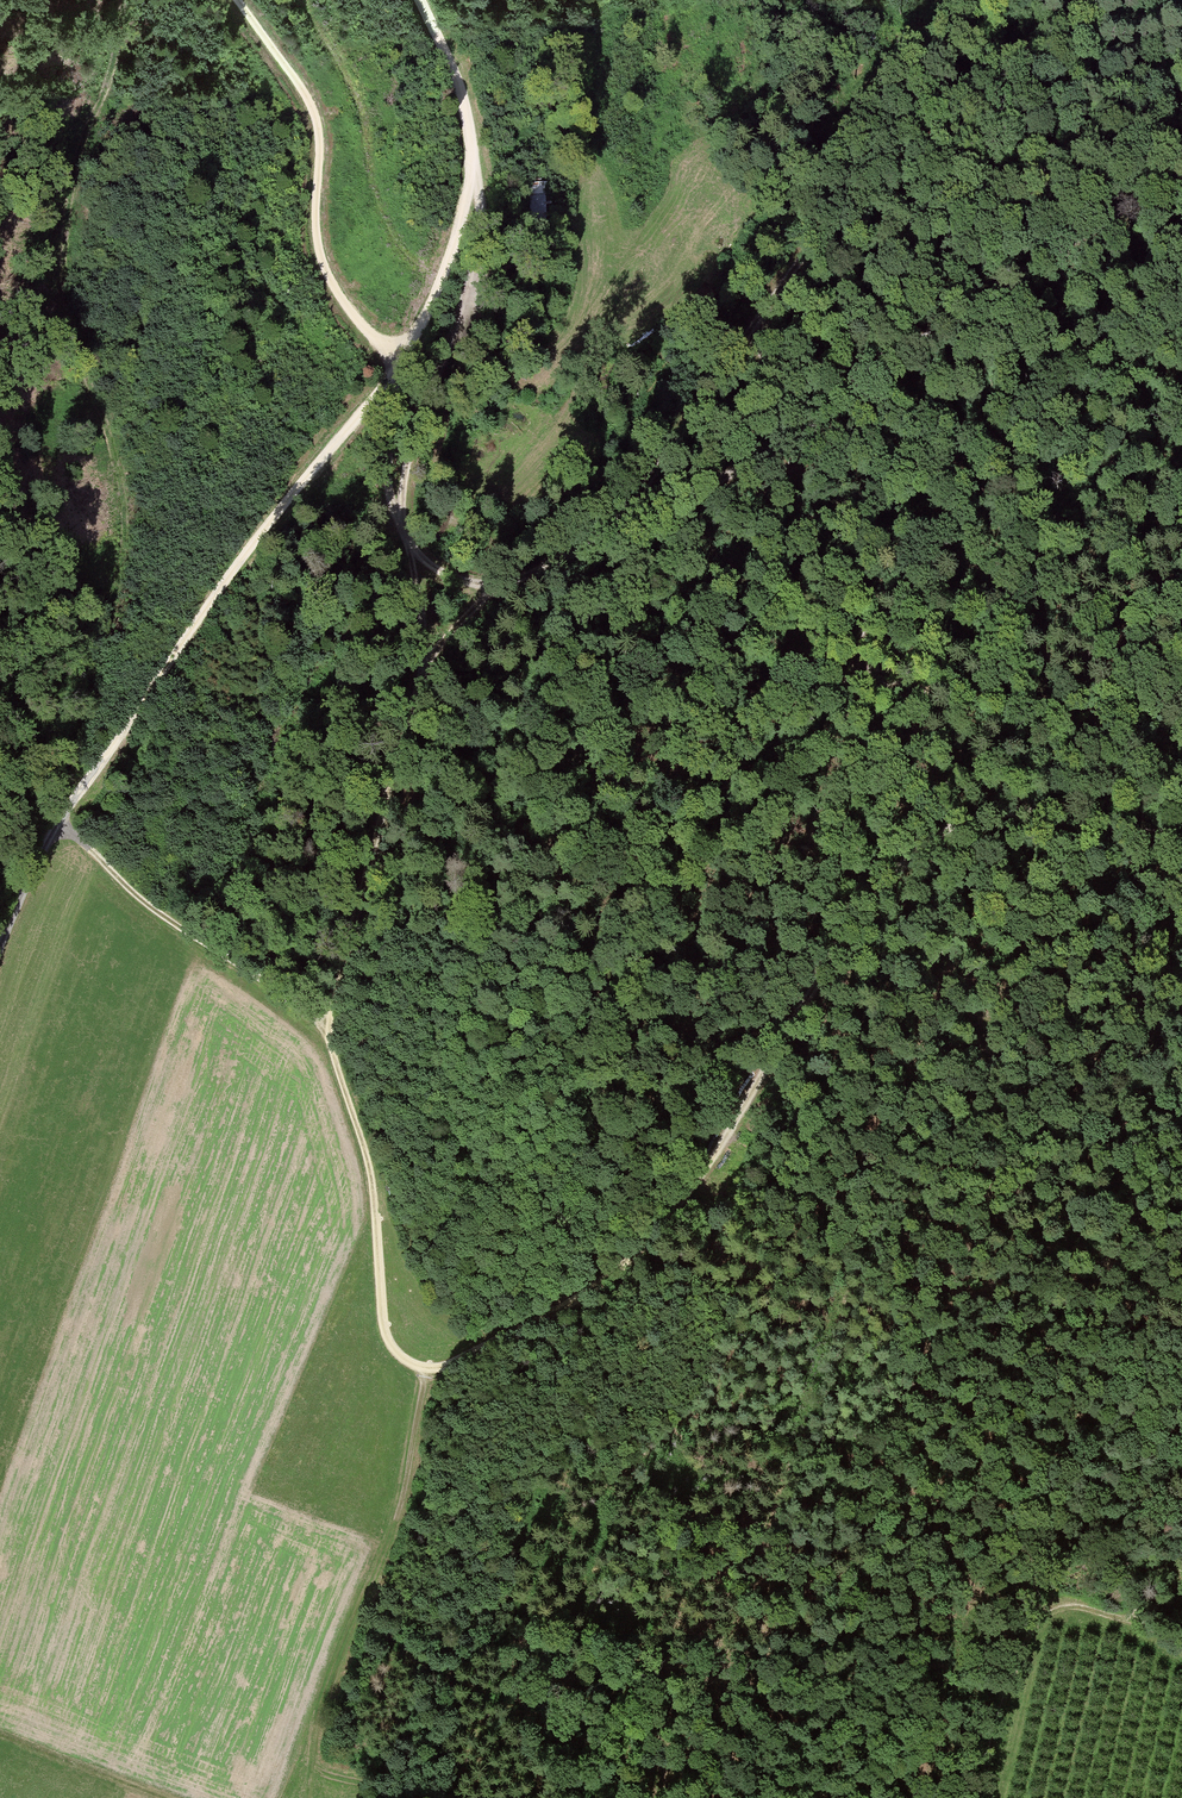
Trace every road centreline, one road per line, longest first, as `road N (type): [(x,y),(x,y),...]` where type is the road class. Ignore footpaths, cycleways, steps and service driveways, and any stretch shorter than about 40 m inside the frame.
road 1 (track): [(1107,0),(970,79),(900,144),(835,215),(614,532),(781,450),(915,347),(807,377),(766,365)]
road 2 (track): [(1181,854),(1164,872),(1008,927),(942,1020),(887,1167),(687,1797)]
road 3 (unclassified): [(416,0),(467,127),(470,155),(445,266),(395,366),(237,564),(37,845),(0,937)]
road 4 (track): [(424,1370),(549,1315),(638,1249),(711,1161),(785,1027),(924,849),(987,810),(1027,803),(1181,845)]
road 5 (track): [(76,793),(73,756),(90,665),(125,564),(124,489),(72,330),(62,264),(69,192),(123,30),(121,0)]
road 6 (track): [(494,588),(440,573),(388,515),(395,366),(329,276),(316,235),(323,143),(318,103),(247,0)]
road 7 (track): [(614,532),(494,588),(423,659),(340,972)]
road 8 (track): [(470,155),(478,189),(470,283),(399,504),(423,659)]
road 9 (track): [(311,1797),(314,1730),(392,1539),(424,1370)]
road 10 (track): [(424,1370),(398,1357),(382,1335),(367,1161),(327,1030),(340,972)]
road 11 (track): [(980,1797),(999,1692),(1032,1614),(1067,1602),(1129,1619),(1181,1647)]
road 12 (track): [(53,822),(169,922),(327,1030)]
road 13 (track): [(915,347),(1045,253),(1181,177)]
road 14 (track): [(1129,1619),(1129,1531),(1141,1468),(1181,1405)]
road 15 (track): [(440,376),(431,473),(438,521),(447,530),(480,532),(506,511)]
road 16 (track): [(161,1797),(0,1733)]

